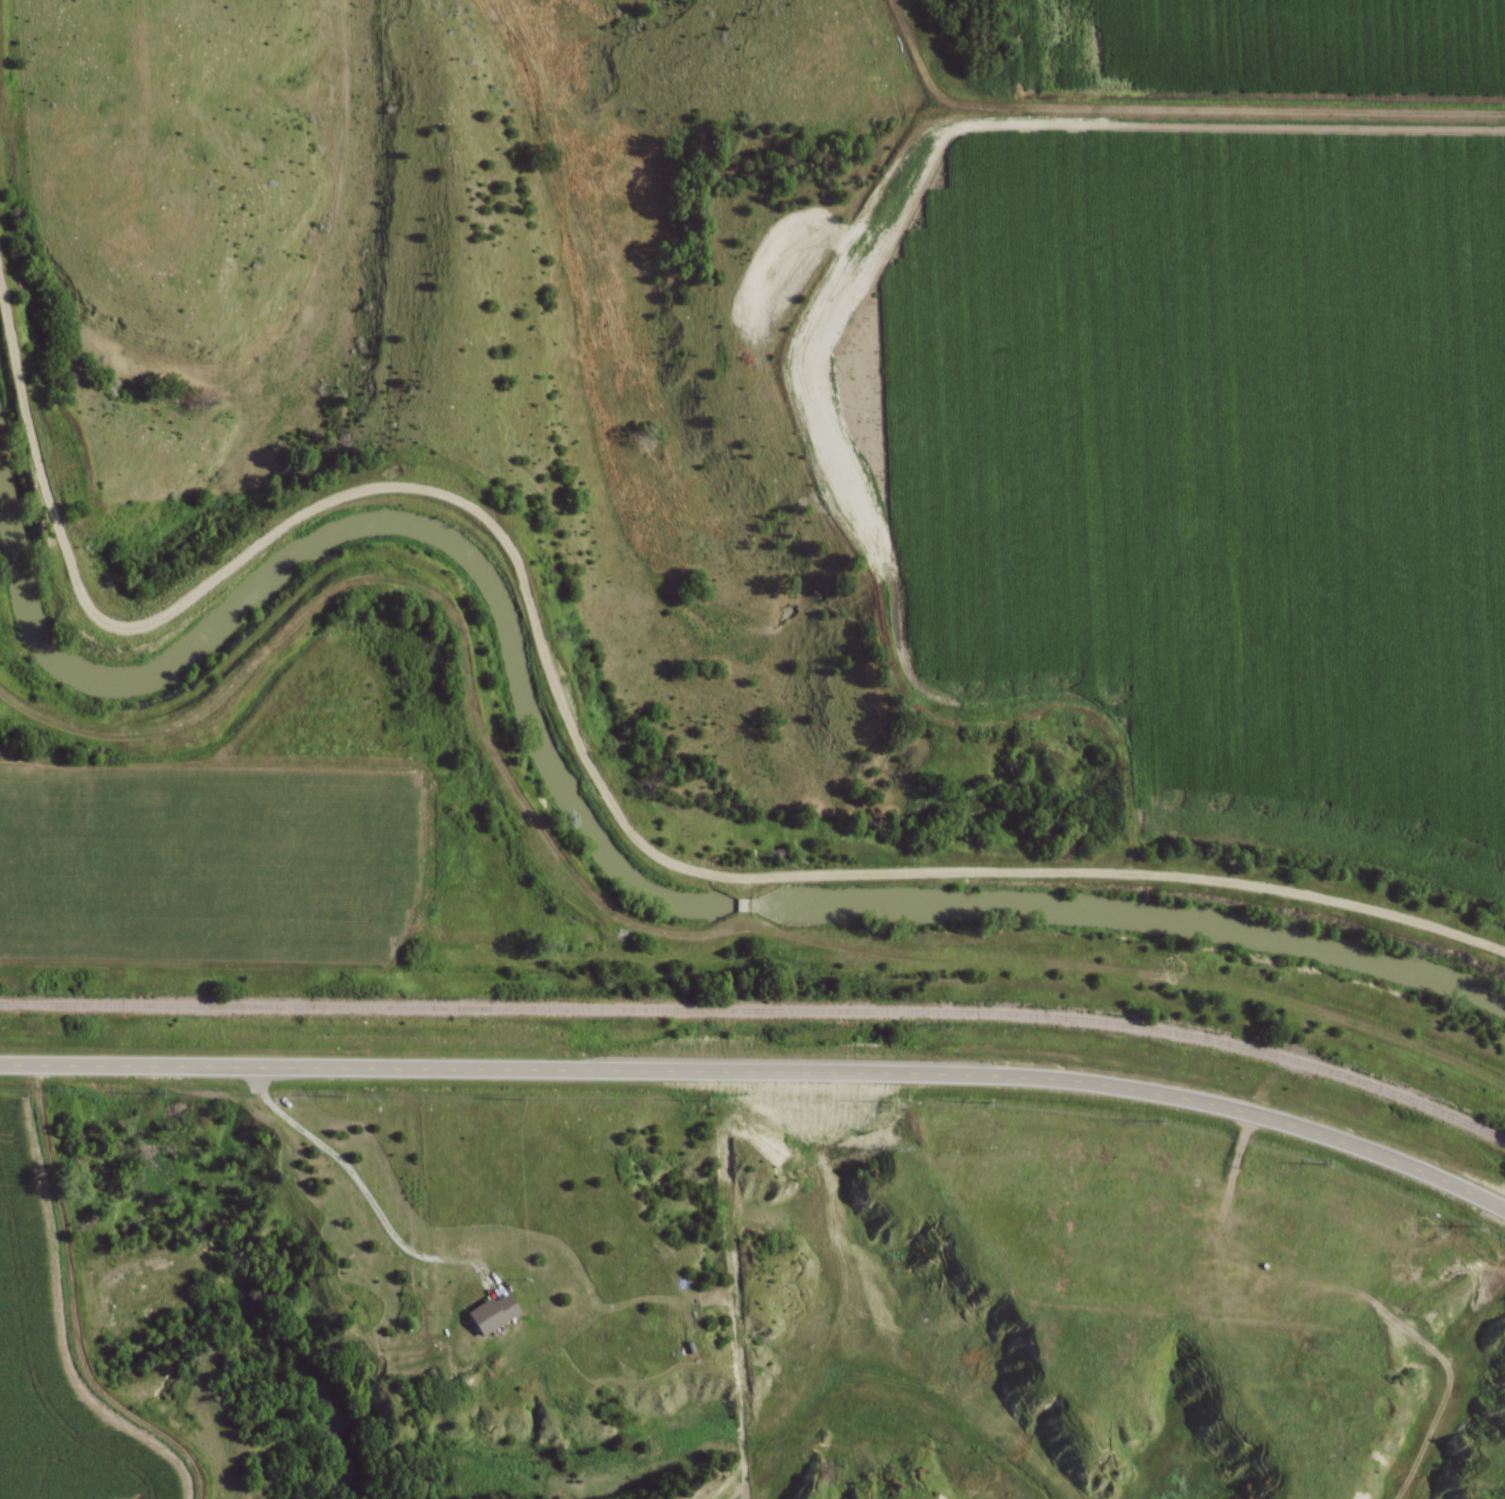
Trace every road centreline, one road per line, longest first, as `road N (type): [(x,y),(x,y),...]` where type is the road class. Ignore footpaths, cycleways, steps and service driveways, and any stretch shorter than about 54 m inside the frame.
road 1 (secondary): [(1504,1213),(1410,1168),(1294,1128),(1031,1080),(0,1065)]

